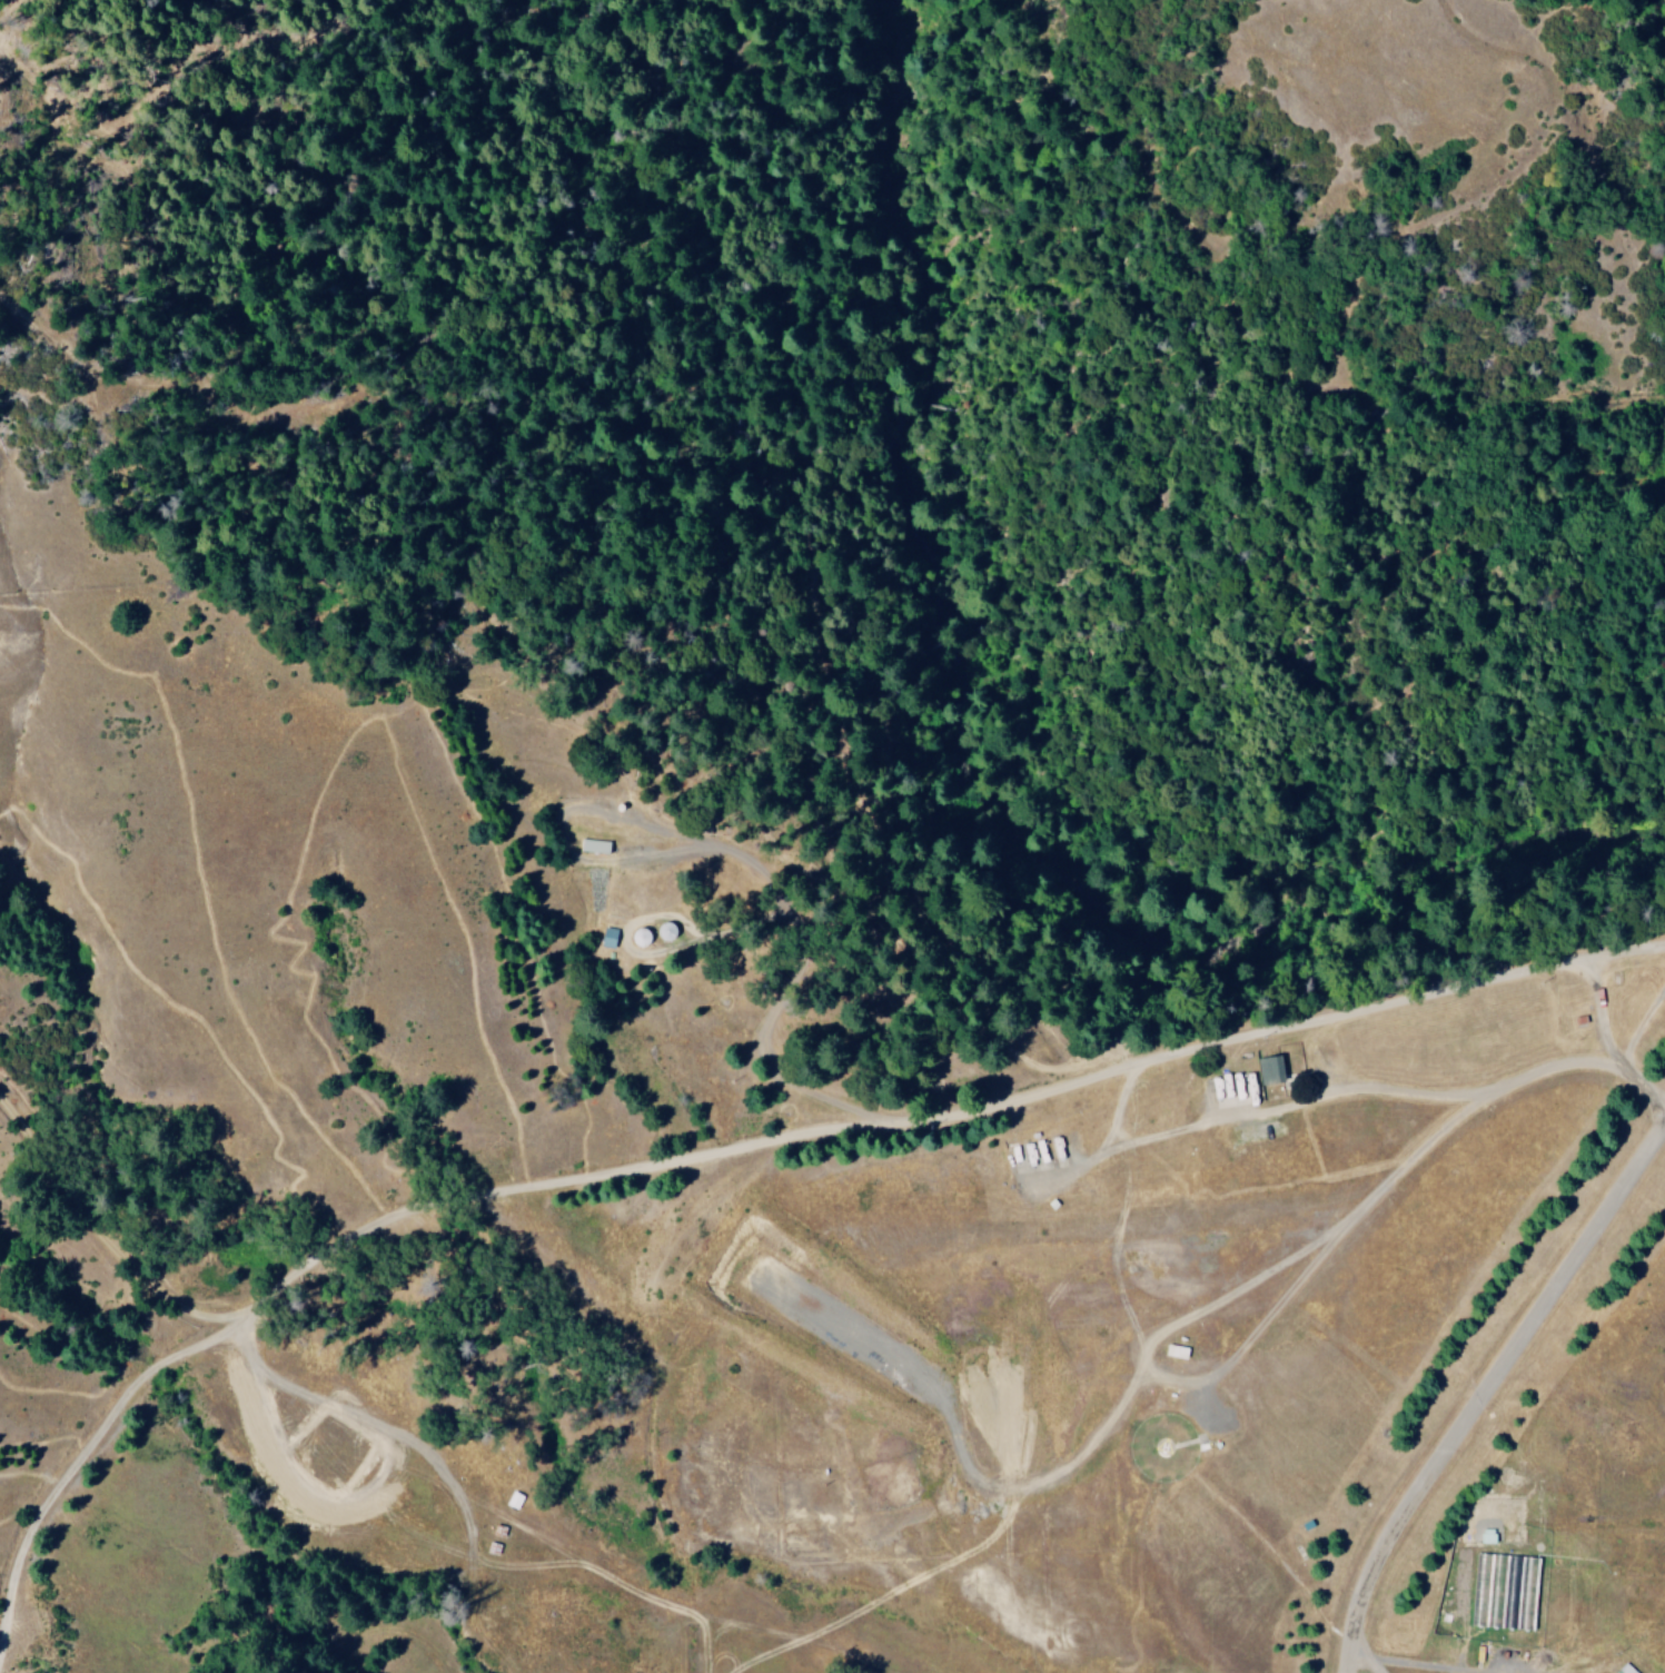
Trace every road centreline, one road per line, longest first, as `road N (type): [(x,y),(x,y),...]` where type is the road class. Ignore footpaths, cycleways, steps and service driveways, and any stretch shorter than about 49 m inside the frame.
road 1 (residential): [(734,918),(787,910),(823,927),(866,1056),(905,1091),(947,1110),(1127,1069),(1282,1046),(1320,1051),(1399,1093),(1455,1093),(1590,1046),(1627,1007),(1664,994)]
road 2 (residential): [(947,1110),(442,1222),(271,1311),(214,1321),(156,1293),(0,1096)]
road 3 (residential): [(1348,1672),(1365,1582),(1394,1517),(1664,1142)]
road 4 (residential): [(1663,1142),(1605,1083),(1590,1046)]

